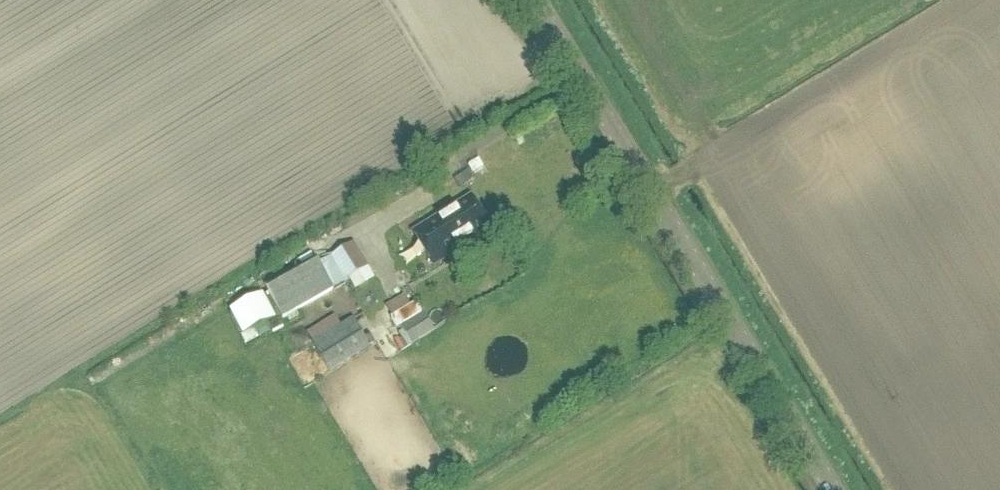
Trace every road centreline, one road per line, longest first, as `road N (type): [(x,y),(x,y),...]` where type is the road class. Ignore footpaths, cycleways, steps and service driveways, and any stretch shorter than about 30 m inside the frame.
road 1 (tertiary): [(828,489),(531,0)]

